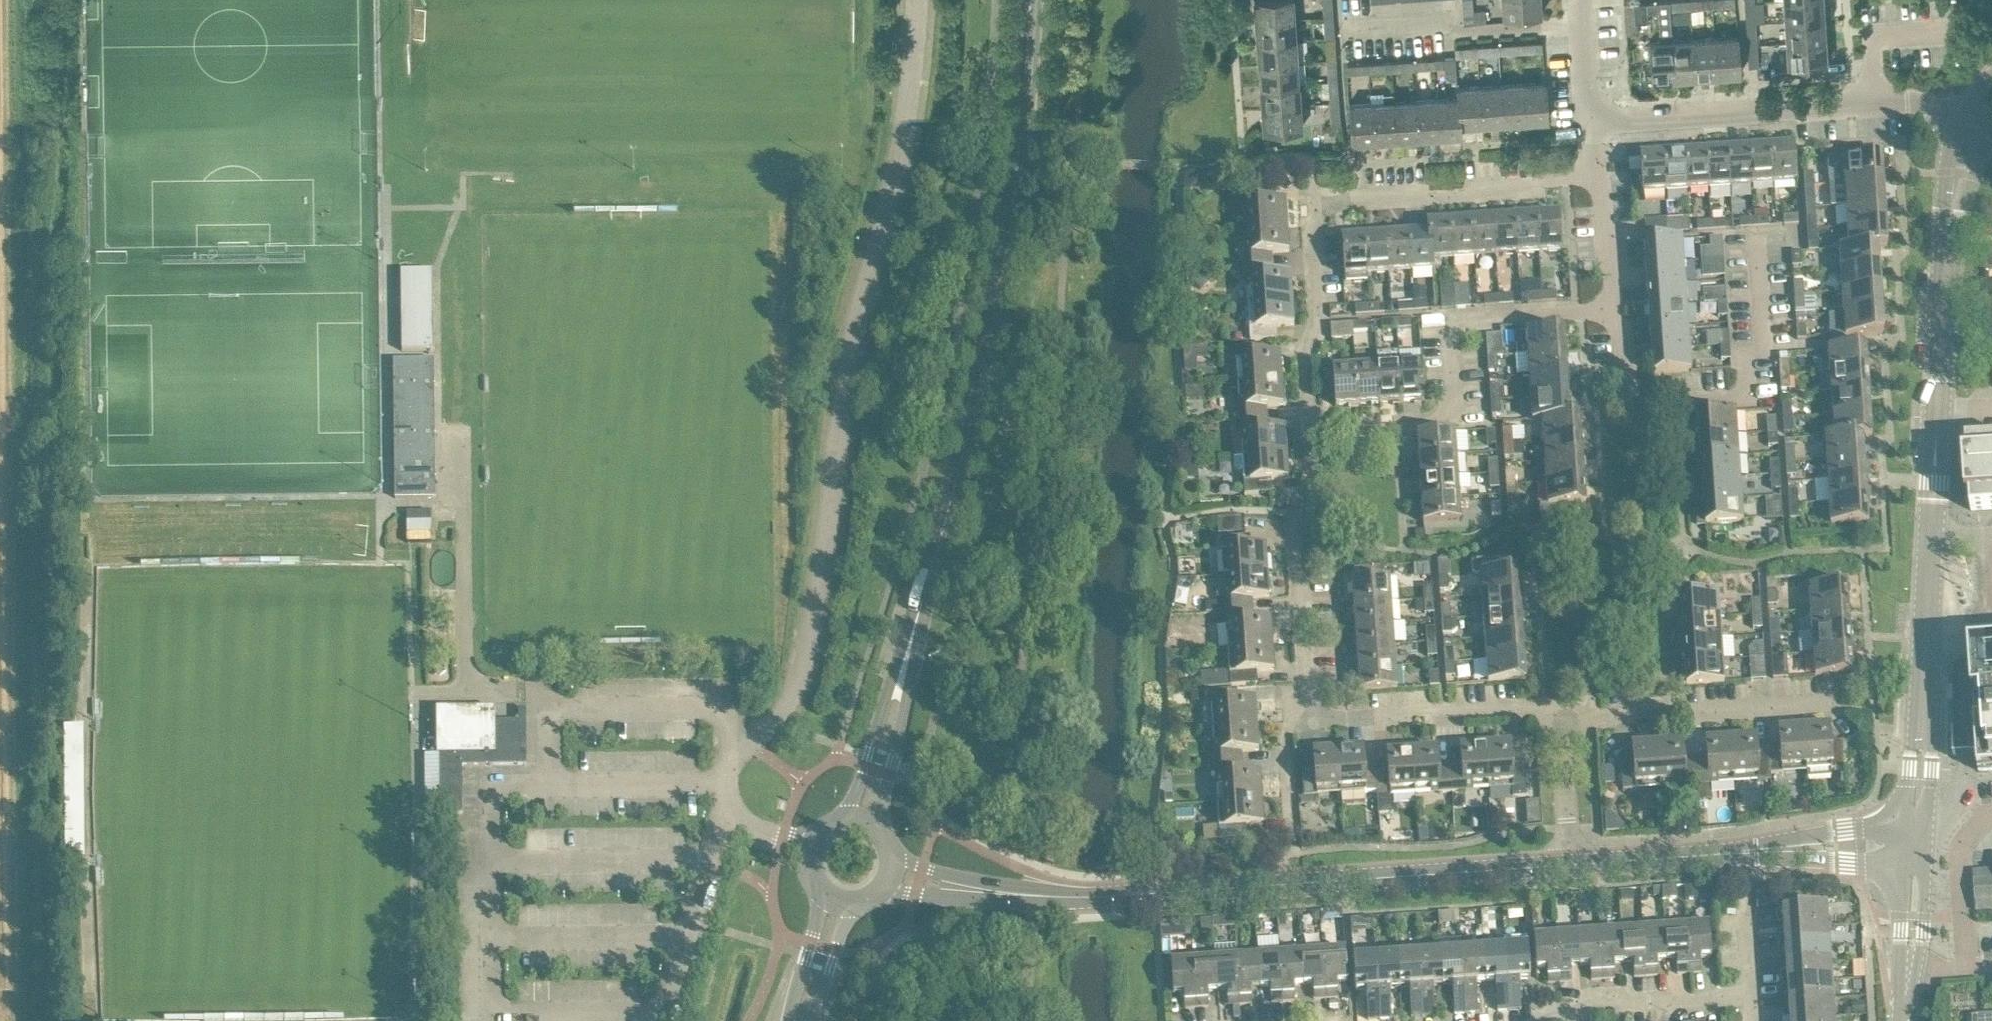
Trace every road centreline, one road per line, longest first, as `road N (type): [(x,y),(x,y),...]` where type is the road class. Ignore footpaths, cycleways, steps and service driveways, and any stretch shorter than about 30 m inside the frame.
road 1 (unclassified): [(729,817),(727,788),(744,743),(793,701),(813,637),(853,301),(897,169),(916,0)]
road 2 (tertiary): [(862,817),(961,454),(1002,253),(1031,0)]
road 3 (unclassified): [(1078,897),(1572,864)]
road 4 (residential): [(1616,310),(1626,391),(1645,405),(1746,403),(1743,352),(1762,350),(1755,232)]
road 5 (residential): [(1314,425),(1432,420),(1460,374),(1465,322),(1616,310)]
road 6 (residential): [(1592,122),(1877,102),(1960,116)]
road 7 (unclassified): [(1572,864),(1911,843)]
road 8 (unclassified): [(1911,843),(1932,541)]
road 9 (residential): [(1314,425),(1314,489),(1294,514),(1309,717)]
road 10 (residential): [(1563,715),(1841,701)]
road 11 (residential): [(1334,204),(1476,195),(1594,177)]
road 12 (residential): [(1309,717),(1546,708),(1563,715)]
road 13 (residential): [(1334,204),(1318,212),(1313,234),(1317,309),(1307,363),(1314,425)]
road 14 (residential): [(1754,994),(1589,1005),(1538,1020)]
road 15 (unclassified): [(1078,897),(897,875)]
road 16 (residential): [(1963,965),(1960,849),(1991,815)]
road 17 (unclassified): [(1939,412),(1949,258)]
road 18 (residential): [(1572,864),(1563,715)]
road 19 (residential): [(1289,848),(1285,735),(1294,718),(1309,717)]
road 20 (unclassified): [(1960,116),(1940,216),(1949,258)]
road 21 (residential): [(1594,177),(1602,176),(1616,310)]
road 22 (unclassified): [(1949,258),(1971,175),(1991,132)]
road 23 (unclassified): [(1932,541),(1939,412)]
road 24 (unclassified): [(1909,966),(1911,843)]
road 25 (residential): [(1592,122),(1583,0)]
road 26 (tertiary): [(800,1020),(835,904)]

